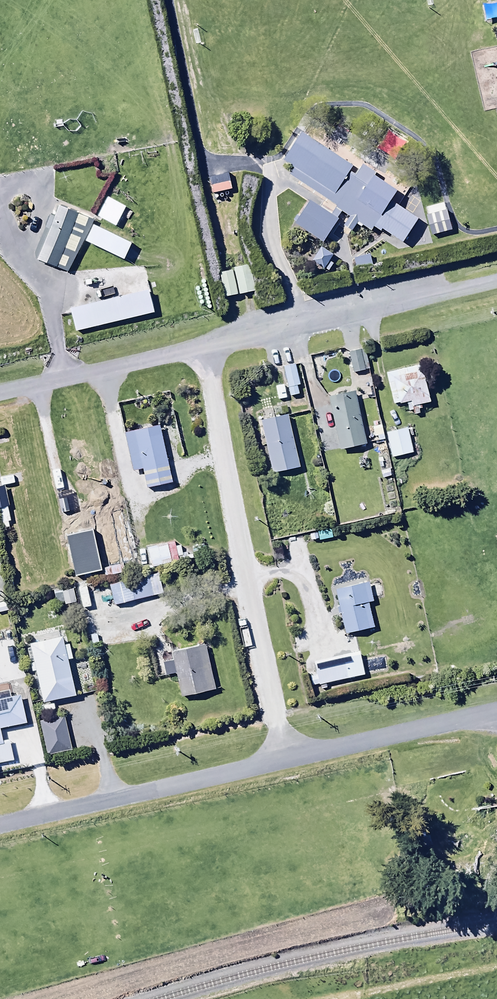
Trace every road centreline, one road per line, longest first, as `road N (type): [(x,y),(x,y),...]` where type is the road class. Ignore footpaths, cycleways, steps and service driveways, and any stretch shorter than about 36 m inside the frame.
road 1 (unclassified): [(202,349),(286,760)]
road 2 (residential): [(202,349),(496,281)]
road 3 (unclassified): [(0,826),(286,760)]
road 4 (unclassified): [(286,760),(496,710)]
road 5 (residential): [(0,393),(202,349)]

